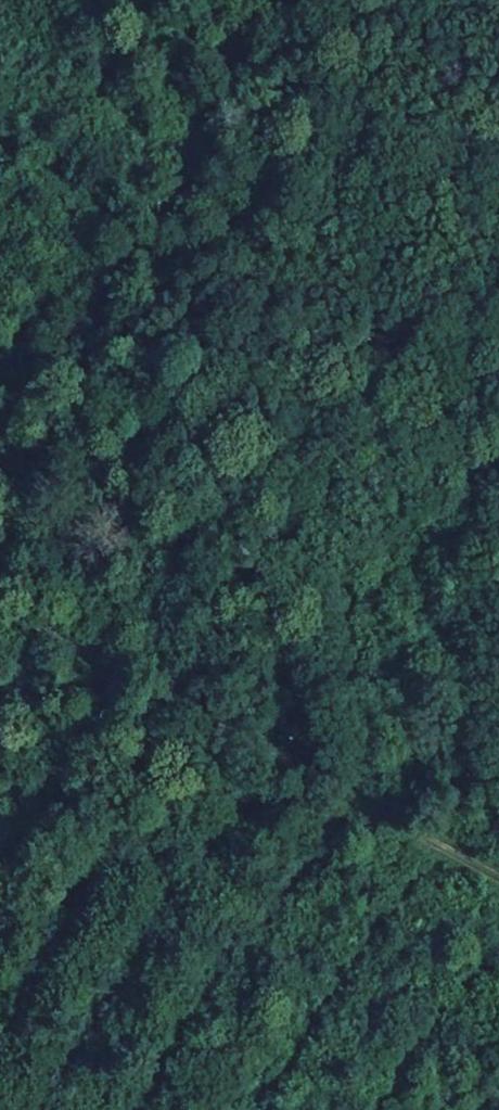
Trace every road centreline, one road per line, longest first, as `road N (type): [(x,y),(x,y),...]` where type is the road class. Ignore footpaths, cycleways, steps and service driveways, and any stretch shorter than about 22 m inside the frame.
road 1 (track): [(498,874),(0,603)]

